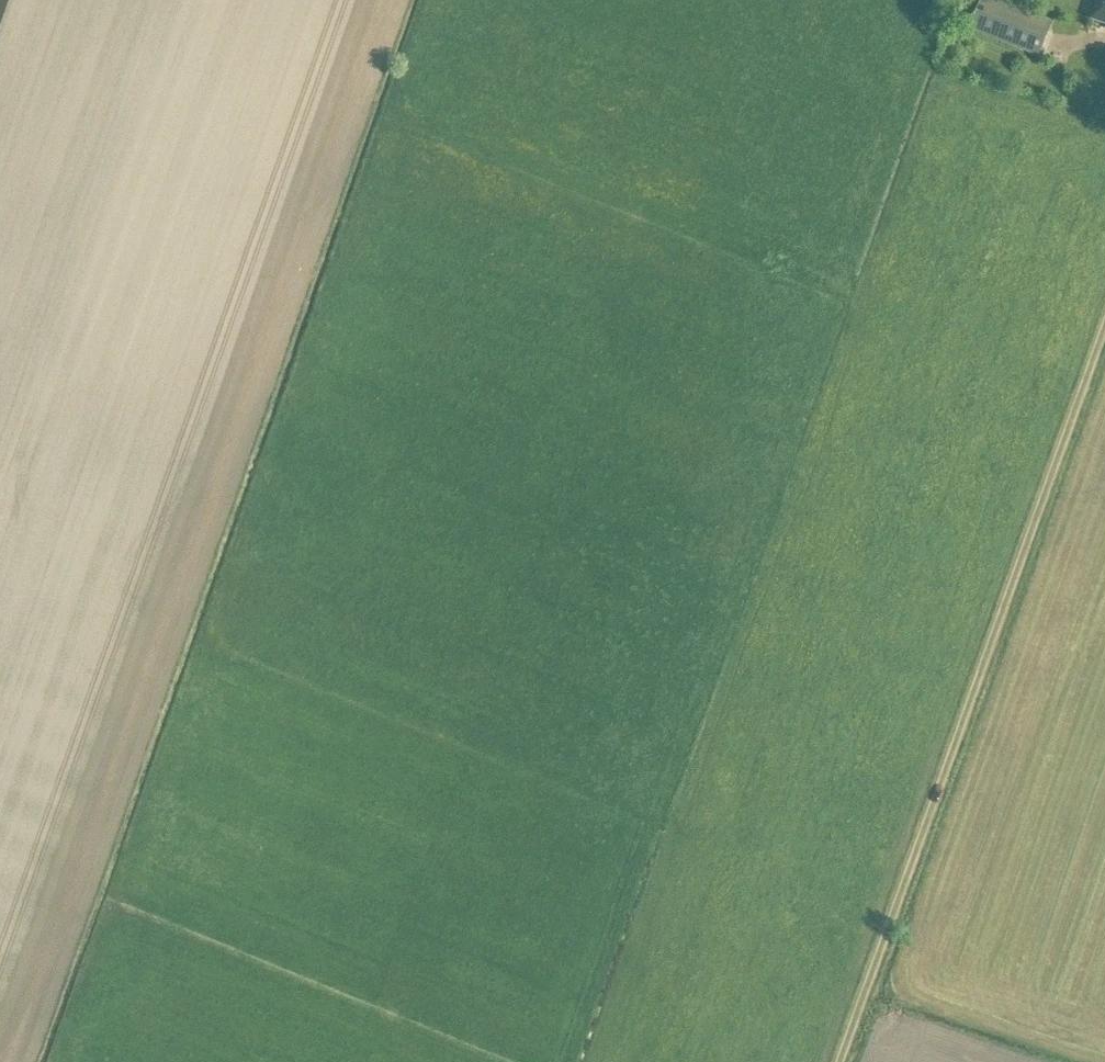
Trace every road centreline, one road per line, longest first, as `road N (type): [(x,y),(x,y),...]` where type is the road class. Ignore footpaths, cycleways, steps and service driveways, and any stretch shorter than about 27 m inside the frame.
road 1 (track): [(840,1061),(1104,331)]

